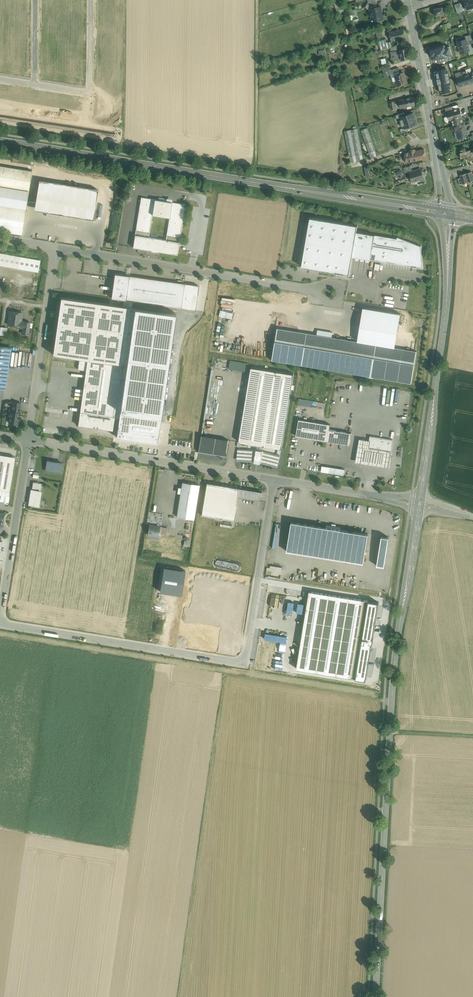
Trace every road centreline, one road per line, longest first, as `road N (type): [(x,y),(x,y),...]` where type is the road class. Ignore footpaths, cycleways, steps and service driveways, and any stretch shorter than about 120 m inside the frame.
road 1 (secondary): [(420,505),(395,657),(376,996)]
road 2 (secondary): [(445,213),(0,141)]
road 3 (residential): [(259,576),(239,661),(0,623)]
road 4 (secondary): [(445,213),(445,314),(420,505)]
road 5 (residential): [(57,247),(317,290)]
road 6 (unclassified): [(29,439),(275,480)]
road 7 (residential): [(29,439),(57,247)]
road 8 (tertiary): [(409,8),(441,175)]
road 9 (track): [(257,154),(257,0)]
road 10 (unclassified): [(275,480),(420,505)]

